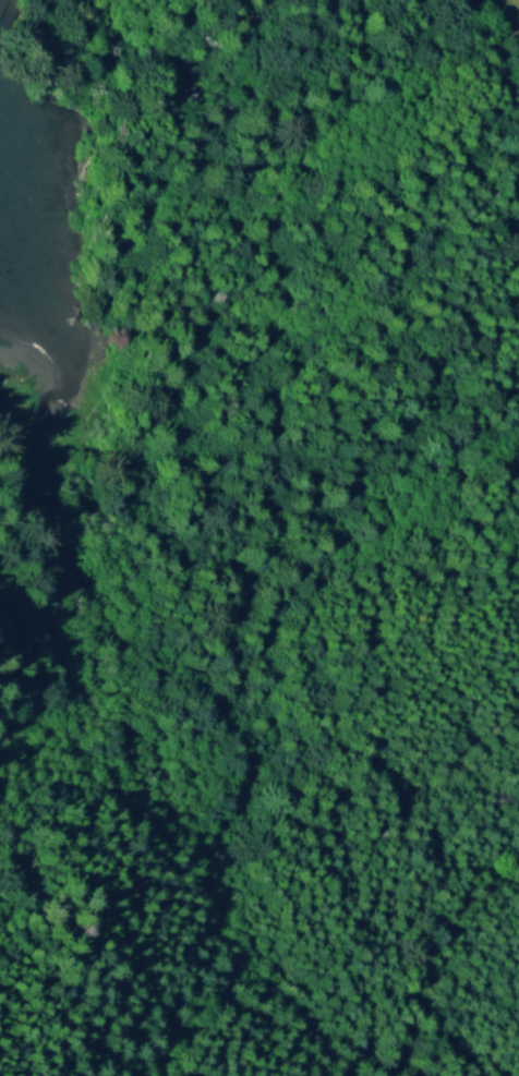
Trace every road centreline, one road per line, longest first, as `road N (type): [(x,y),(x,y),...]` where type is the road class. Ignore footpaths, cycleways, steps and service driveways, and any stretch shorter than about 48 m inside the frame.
road 1 (residential): [(0,937),(154,714),(167,663),(109,515),(161,309),(155,45)]
road 2 (residential): [(119,0),(155,45),(264,104),(518,770)]

